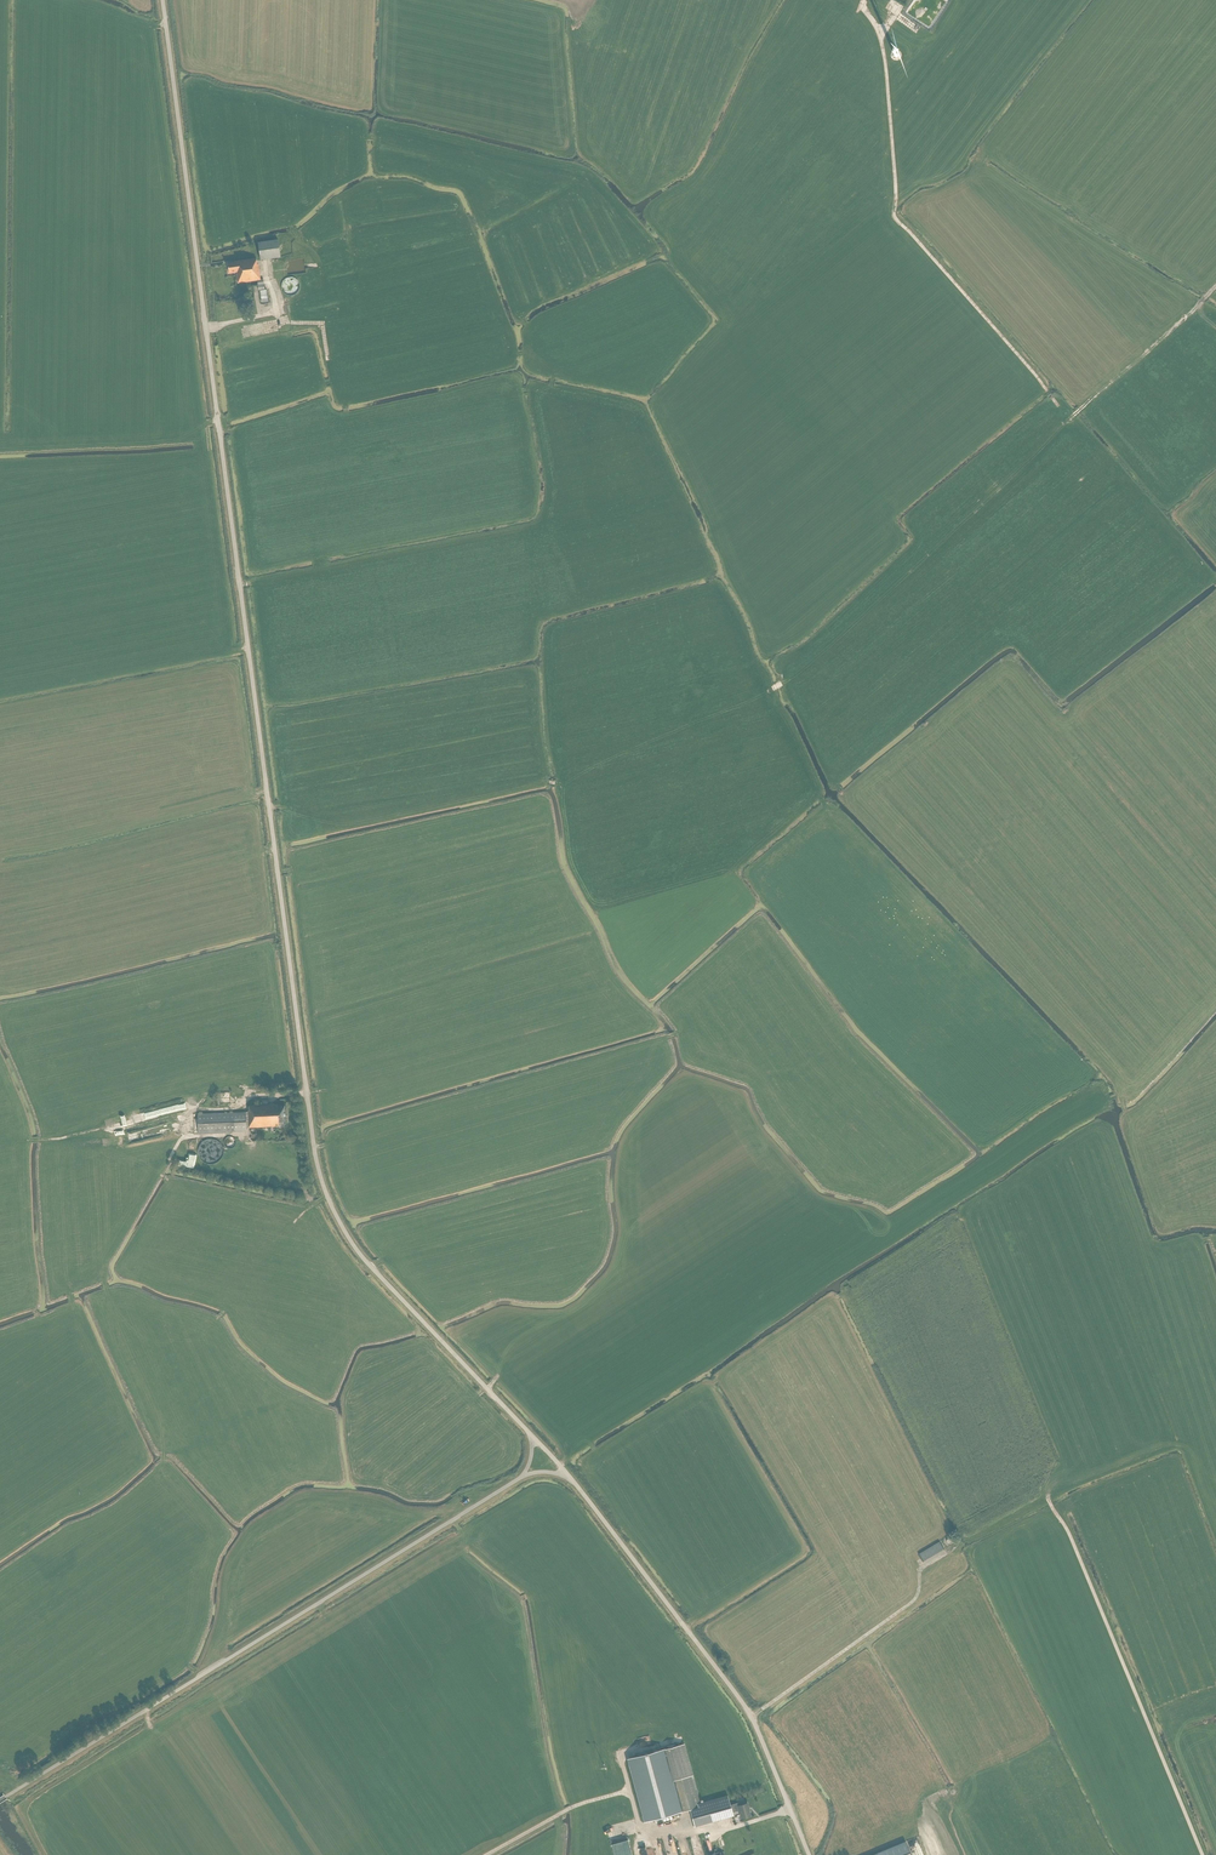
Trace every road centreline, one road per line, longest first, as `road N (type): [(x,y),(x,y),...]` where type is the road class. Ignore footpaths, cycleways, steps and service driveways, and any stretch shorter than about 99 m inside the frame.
road 1 (tertiary): [(532,1435),(366,1262),(321,1179),(163,0)]
road 2 (tertiary): [(0,1800),(524,1475)]
road 3 (tertiary): [(809,1854),(744,1706),(567,1474)]
road 4 (track): [(1202,1854),(1047,1499)]

